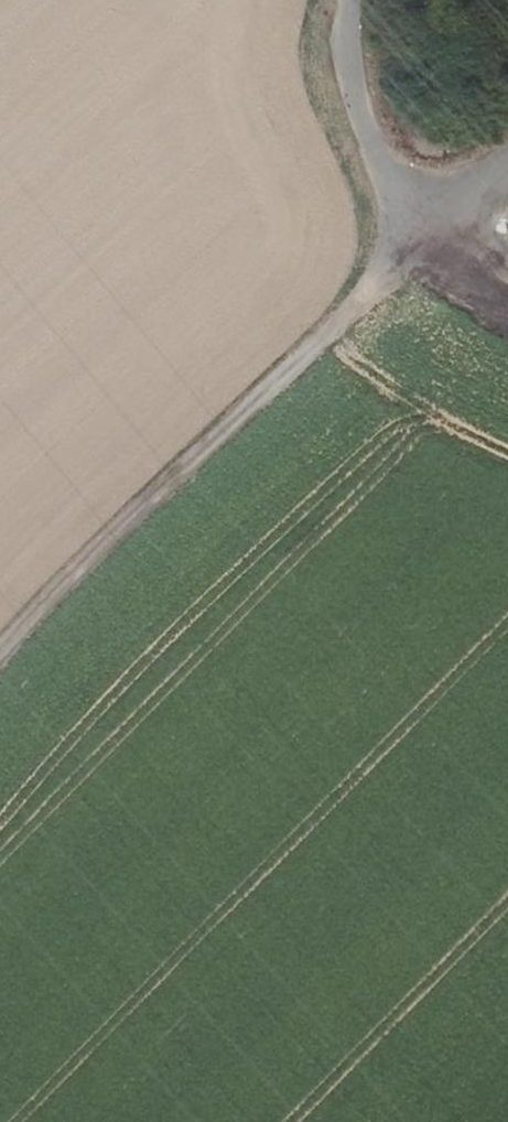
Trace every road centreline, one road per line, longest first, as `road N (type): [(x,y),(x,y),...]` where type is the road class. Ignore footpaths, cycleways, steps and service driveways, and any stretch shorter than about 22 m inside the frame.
road 1 (track): [(0,660),(69,578),(435,221)]

